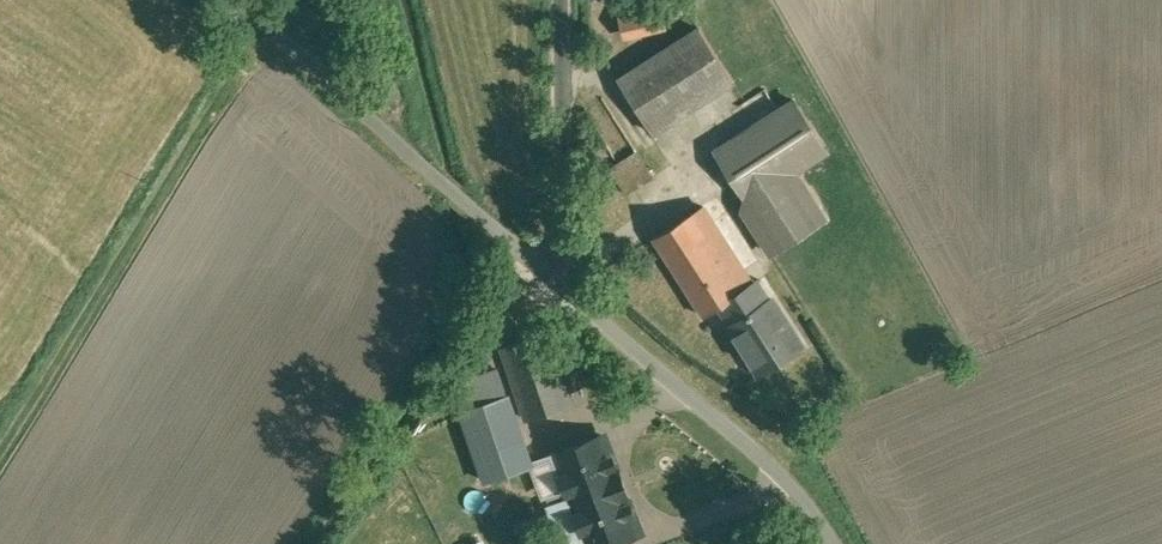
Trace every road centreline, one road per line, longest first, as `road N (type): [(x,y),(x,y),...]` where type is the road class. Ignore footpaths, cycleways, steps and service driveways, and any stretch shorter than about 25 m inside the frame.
road 1 (track): [(0,444),(257,23)]
road 2 (unclassified): [(545,277),(231,0)]
road 3 (unclassified): [(829,543),(763,465),(545,277)]
road 4 (unclassified): [(561,0),(563,239),(545,277)]

